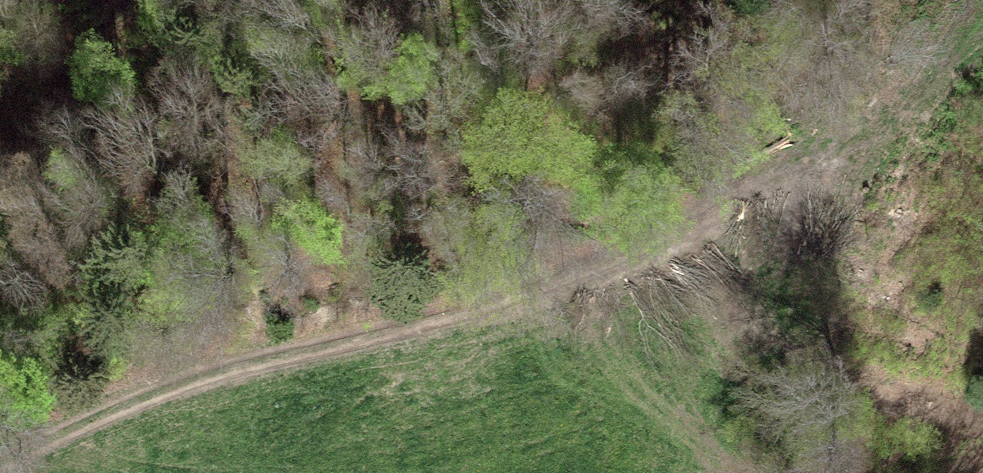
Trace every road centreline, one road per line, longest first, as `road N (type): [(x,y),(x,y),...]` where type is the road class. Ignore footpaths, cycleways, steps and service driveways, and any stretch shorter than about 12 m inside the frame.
road 1 (track): [(35,472),(724,231),(824,183),(982,43)]
road 2 (track): [(724,231),(721,193),(739,131),(734,67),(693,0)]
road 3 (track): [(137,0),(0,147)]

